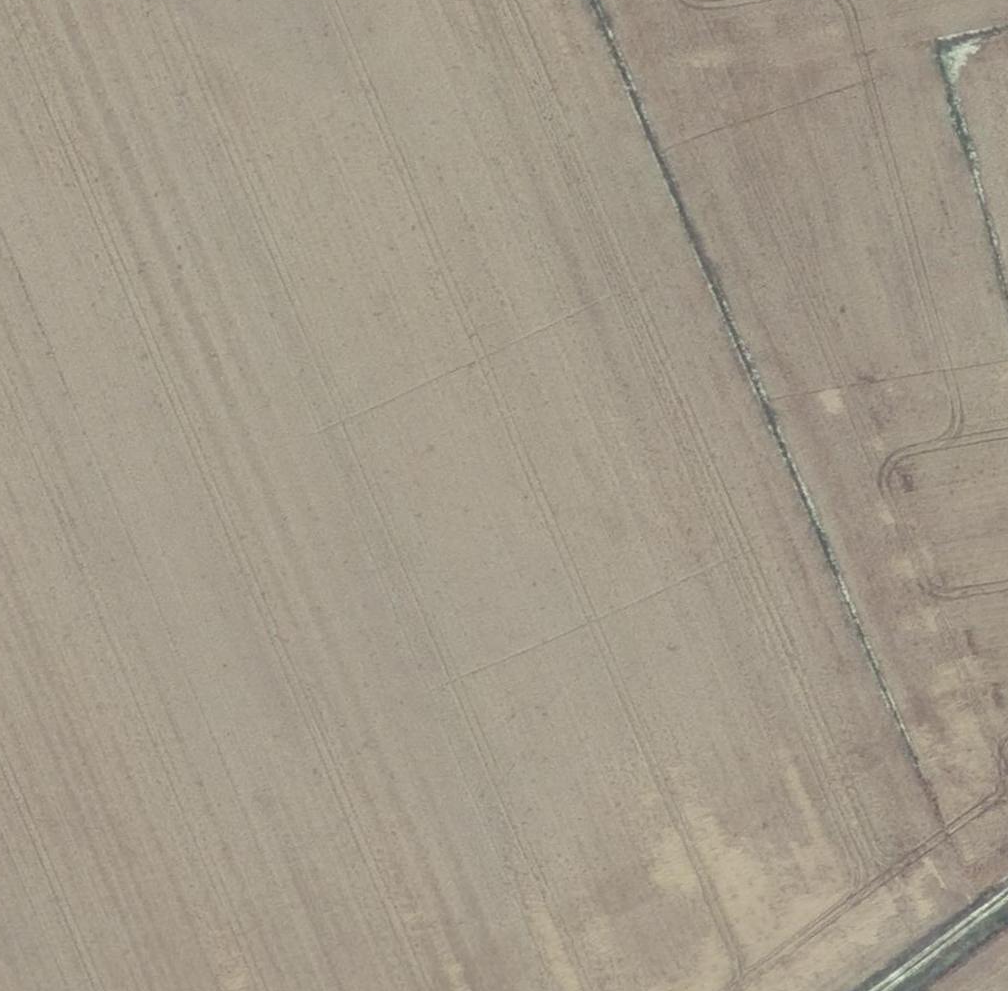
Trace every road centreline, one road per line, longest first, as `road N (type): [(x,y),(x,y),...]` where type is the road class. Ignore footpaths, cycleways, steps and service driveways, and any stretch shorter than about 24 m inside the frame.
road 1 (track): [(1007,894),(879,990)]

